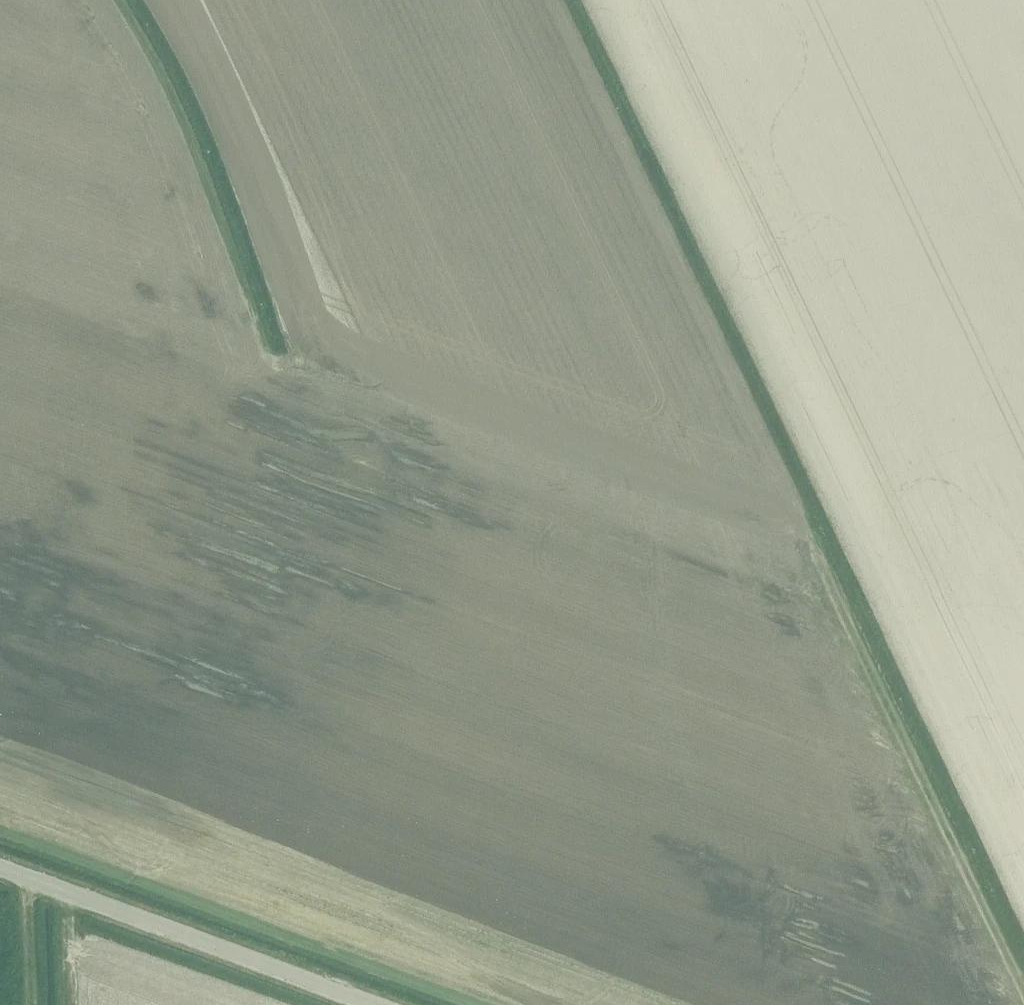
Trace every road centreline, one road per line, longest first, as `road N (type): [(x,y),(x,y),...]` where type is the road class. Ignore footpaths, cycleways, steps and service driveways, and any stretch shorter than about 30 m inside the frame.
road 1 (tertiary): [(375,1004),(0,868)]

